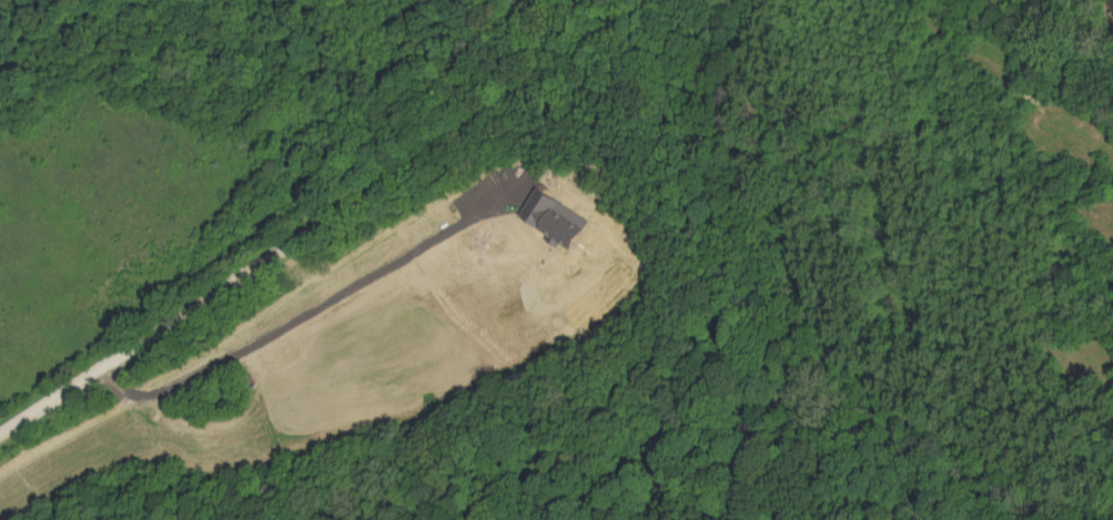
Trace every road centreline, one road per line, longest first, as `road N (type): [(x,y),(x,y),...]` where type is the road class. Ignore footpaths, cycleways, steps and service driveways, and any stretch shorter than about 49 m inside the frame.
road 1 (residential): [(0,432),(412,155),(675,0)]

